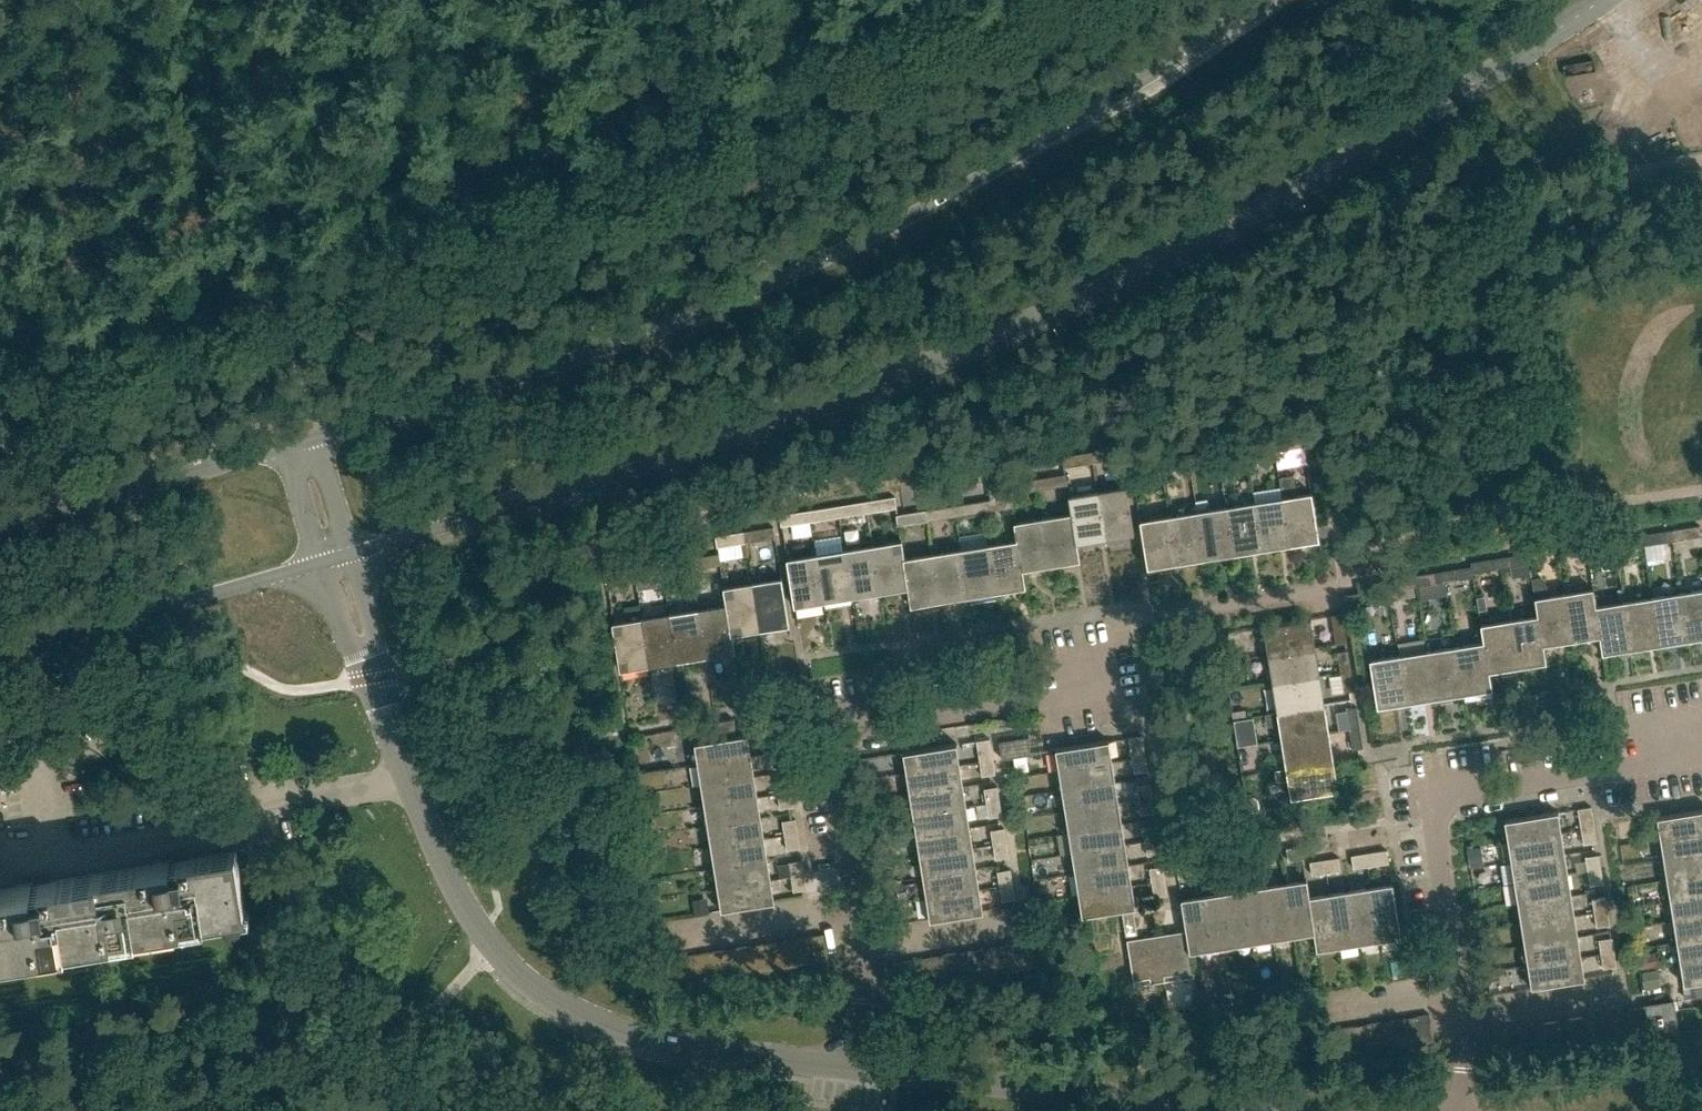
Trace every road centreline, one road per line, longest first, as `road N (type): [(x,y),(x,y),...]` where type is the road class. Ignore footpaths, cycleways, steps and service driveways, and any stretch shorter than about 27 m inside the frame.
road 1 (tertiary): [(352,555),(808,408),(1070,303),(1372,146),(1604,0)]
road 2 (tertiary): [(1267,0),(1129,92),(874,236),(595,352),(320,435)]
road 3 (unclassified): [(367,650),(449,885),(490,947),(547,997),(626,1034),(854,1070)]
road 4 (residential): [(854,1070),(862,944),(832,770),(837,740),(867,725),(1043,697),(1088,665)]
road 5 (residential): [(1456,1110),(1461,1024),(1436,820),(1453,794),(1631,766),(1668,736)]
road 6 (track): [(73,0),(78,88),(68,415)]
road 7 (unclassified): [(854,1070),(1227,1110)]
road 8 (tertiary): [(0,646),(319,564)]
road 9 (tertiary): [(281,448),(0,519)]
road 10 (track): [(68,415),(76,476),(69,632)]
road 11 (unclassified): [(352,555),(320,435)]
road 12 (unclassified): [(281,448),(319,564)]

